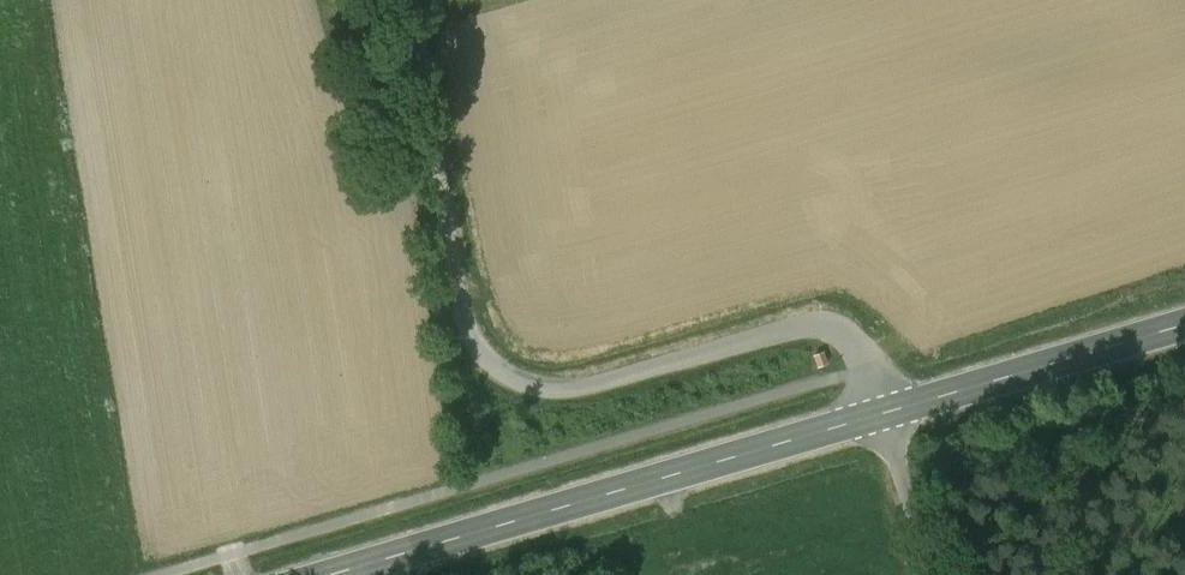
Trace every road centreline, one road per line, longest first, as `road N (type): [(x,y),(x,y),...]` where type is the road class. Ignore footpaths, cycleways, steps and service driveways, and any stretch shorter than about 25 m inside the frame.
road 1 (unclassified): [(890,411),(859,321),(835,310),(799,311),(557,382),(506,379),(490,366),(466,319),(417,0)]
road 2 (secondary): [(330,574),(890,411)]
road 3 (secondary): [(890,411),(1184,323)]
road 4 (unclassified): [(937,574),(890,411)]

